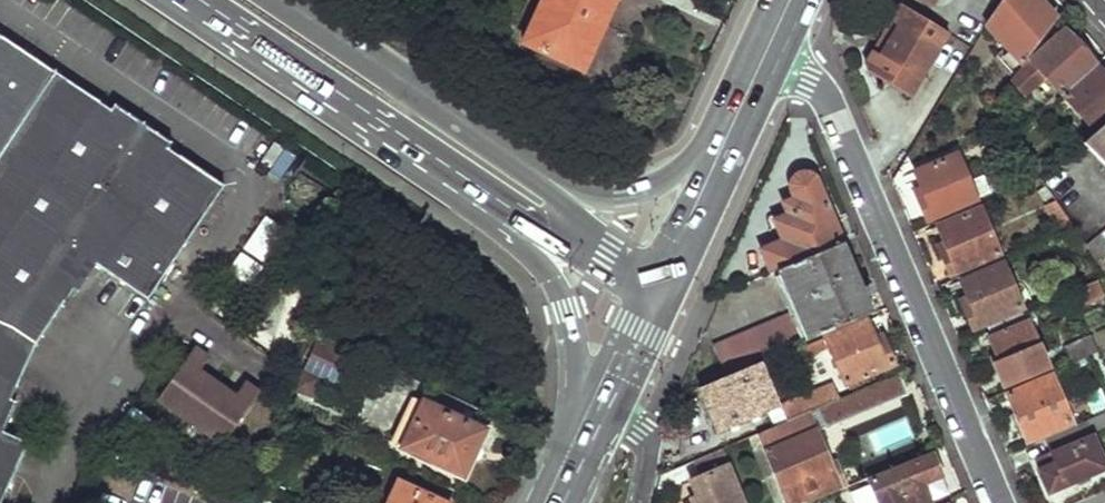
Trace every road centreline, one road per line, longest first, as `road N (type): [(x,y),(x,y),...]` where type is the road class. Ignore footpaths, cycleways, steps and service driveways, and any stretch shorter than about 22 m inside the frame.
road 1 (residential): [(999,502),(836,116),(811,81),(764,57)]
road 2 (trunk): [(195,0),(499,200)]
road 3 (trunk): [(735,120),(710,125),(668,184),(626,198),(591,191),(457,118)]
road 4 (trunk): [(499,200),(501,231),(546,269),(575,334),(570,486)]
road 5 (trunk): [(661,287),(457,118)]
road 6 (trunk): [(457,118),(281,0)]
road 7 (trunk): [(499,200),(553,238),(661,287)]
road 8 (primary): [(661,287),(735,120)]
road 9 (residential): [(47,502),(88,377)]
road 10 (primary): [(611,404),(661,287)]

